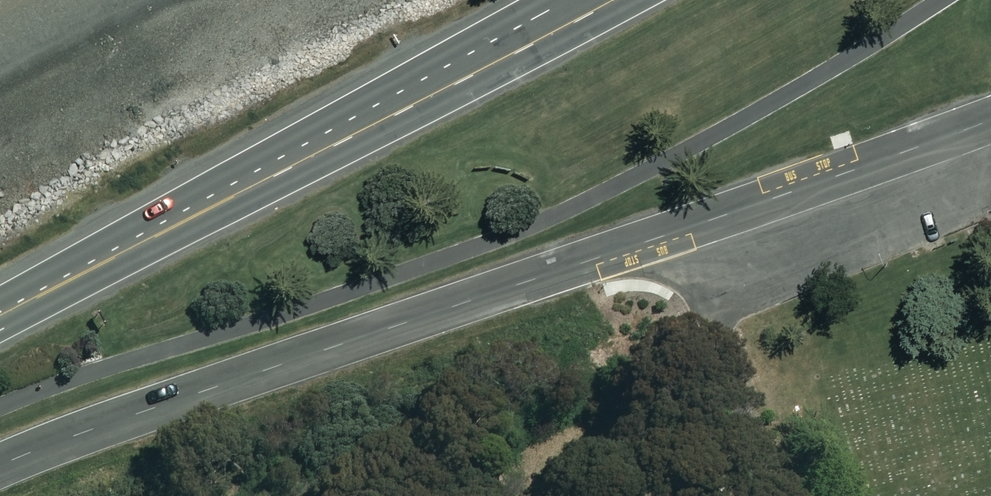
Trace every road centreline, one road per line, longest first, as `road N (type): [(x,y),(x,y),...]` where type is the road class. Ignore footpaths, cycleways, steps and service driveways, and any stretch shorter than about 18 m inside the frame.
road 1 (residential): [(990,120),(0,465)]
road 2 (trunk): [(0,316),(610,0)]

